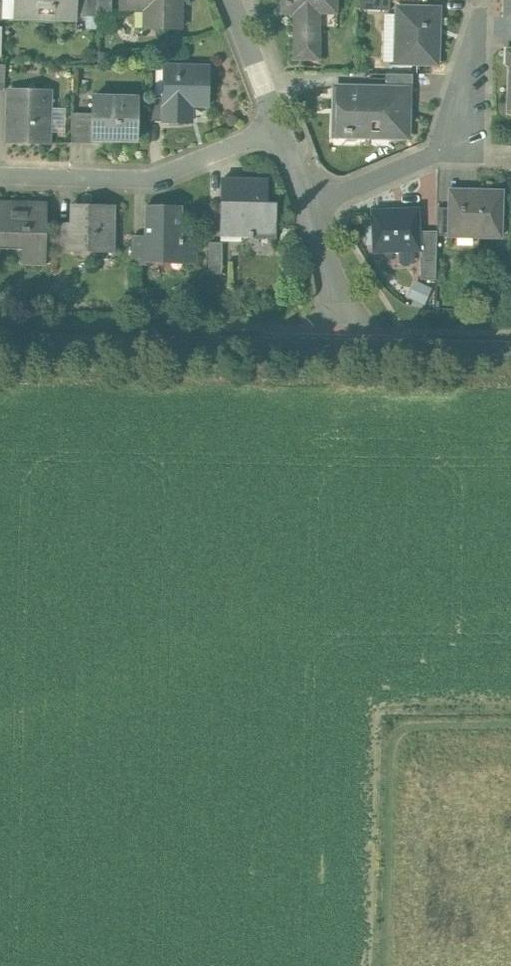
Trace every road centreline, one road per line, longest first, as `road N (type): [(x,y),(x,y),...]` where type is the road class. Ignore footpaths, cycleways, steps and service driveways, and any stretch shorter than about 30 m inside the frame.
road 1 (tertiary): [(0,351),(338,357)]
road 2 (residential): [(305,198),(462,152),(493,0)]
road 3 (residential): [(283,134),(146,179),(0,176)]
road 4 (tertiary): [(338,357),(510,357)]
road 5 (residential): [(338,357),(334,294),(305,198)]
road 6 (residential): [(283,134),(233,0)]

